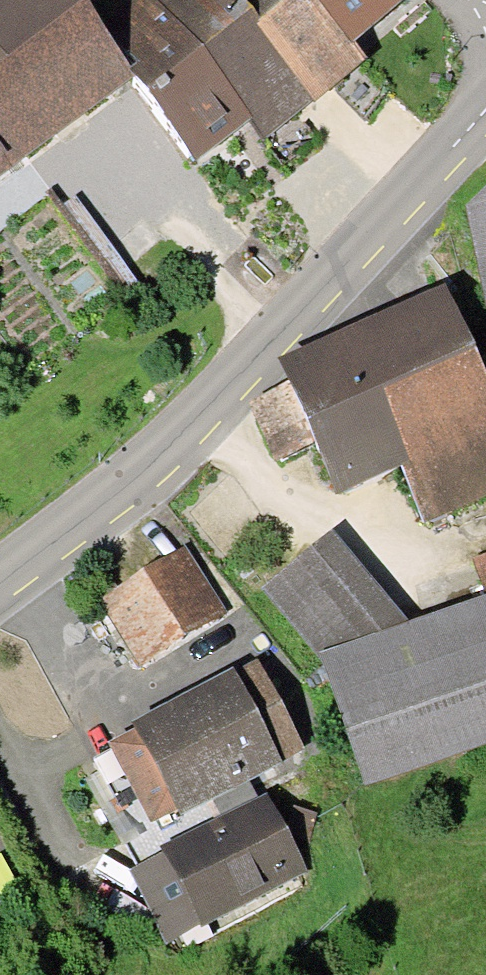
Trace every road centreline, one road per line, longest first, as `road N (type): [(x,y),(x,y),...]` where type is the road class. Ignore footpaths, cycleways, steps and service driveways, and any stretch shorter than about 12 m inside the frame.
road 1 (tertiary): [(0,586),(136,484),(315,311),(485,108)]

